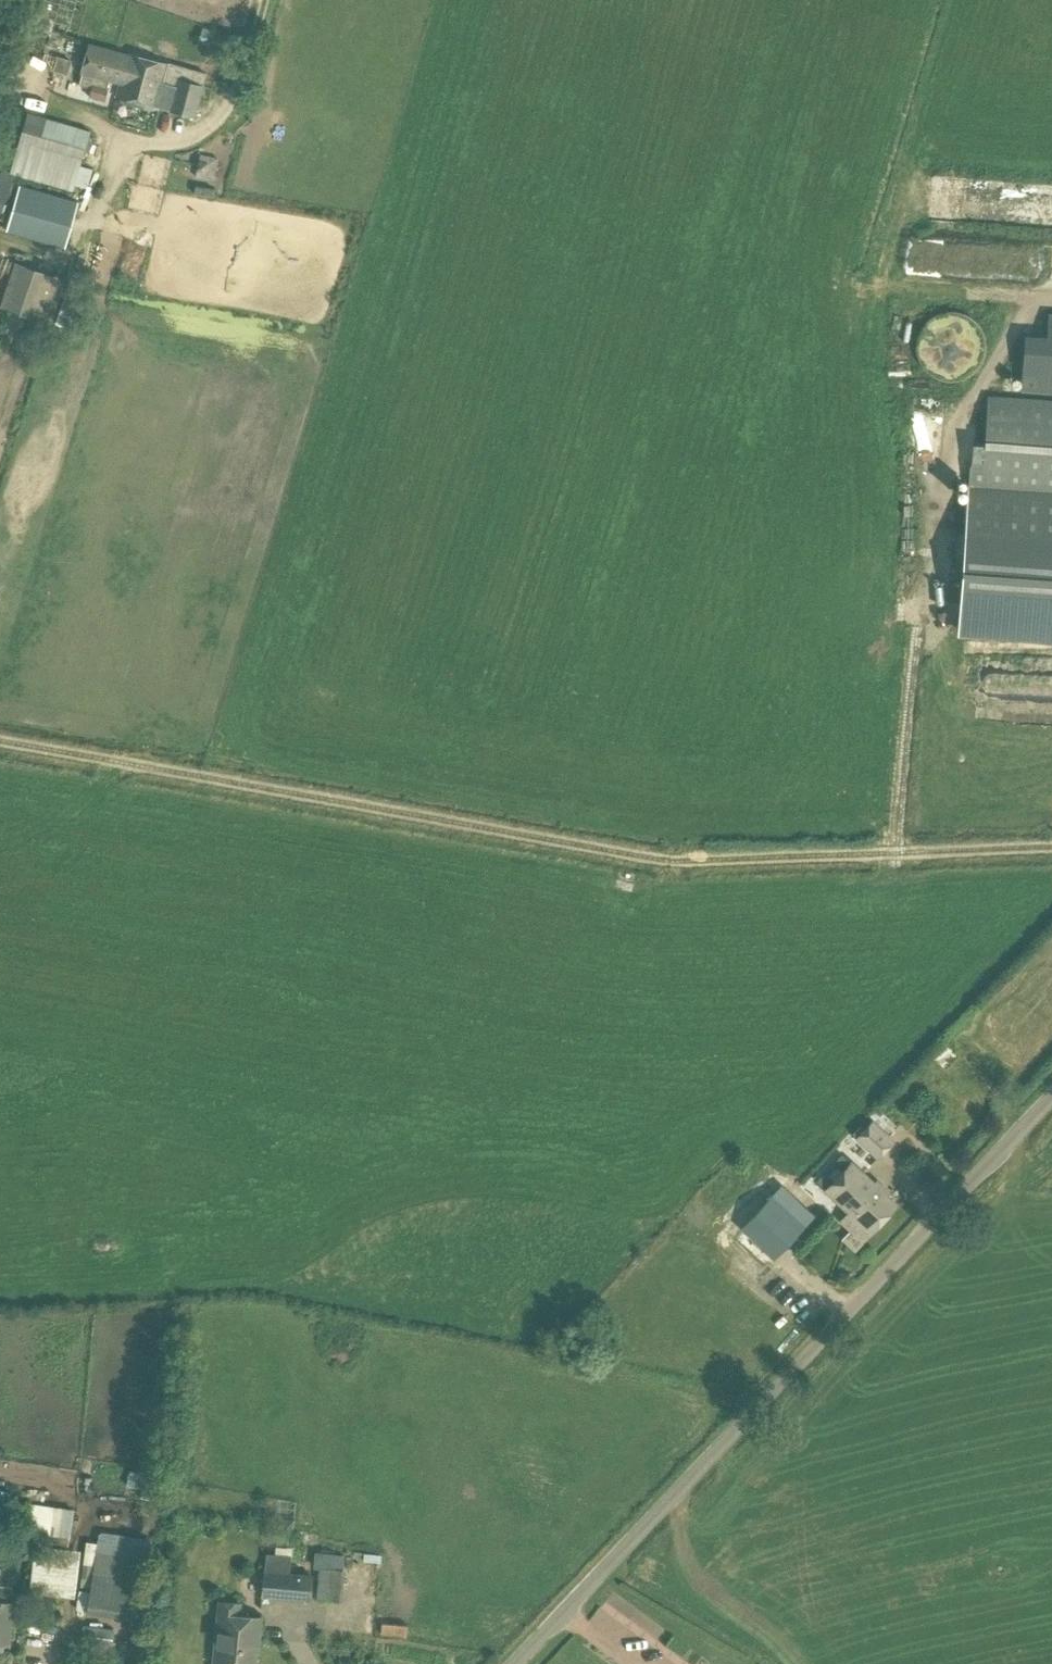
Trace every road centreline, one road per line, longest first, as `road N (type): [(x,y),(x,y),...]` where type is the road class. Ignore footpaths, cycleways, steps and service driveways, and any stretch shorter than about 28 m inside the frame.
road 1 (track): [(0,742),(674,864),(892,853)]
road 2 (unclassified): [(514,1663),(1051,1094)]
road 3 (track): [(892,853),(942,451),(1033,289)]
road 4 (track): [(892,853),(1051,845)]

